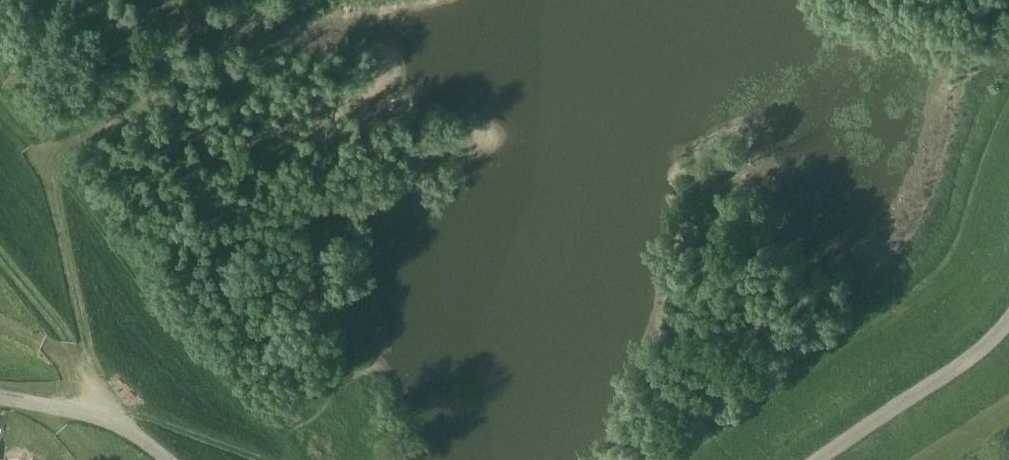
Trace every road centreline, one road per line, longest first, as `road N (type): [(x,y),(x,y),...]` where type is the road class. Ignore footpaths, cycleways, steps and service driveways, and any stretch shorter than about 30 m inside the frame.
road 1 (unclassified): [(820,459),(1008,328)]
road 2 (unclassified): [(0,396),(119,423),(168,459)]

